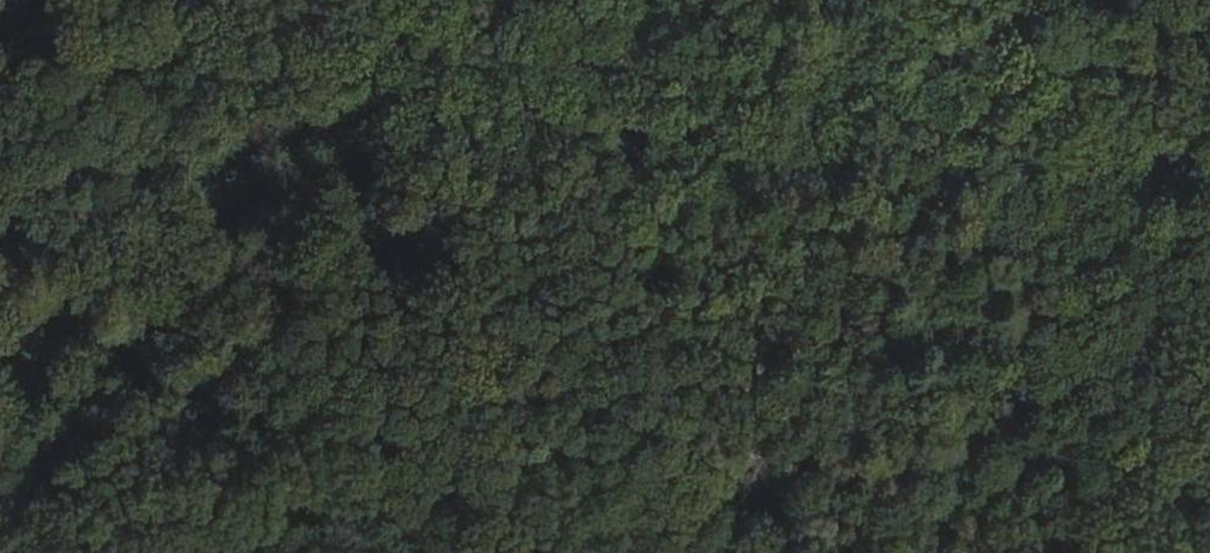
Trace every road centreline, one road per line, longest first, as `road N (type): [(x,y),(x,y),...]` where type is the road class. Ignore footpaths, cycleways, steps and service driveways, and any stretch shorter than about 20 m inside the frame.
road 1 (track): [(0,333),(600,22),(624,0)]

